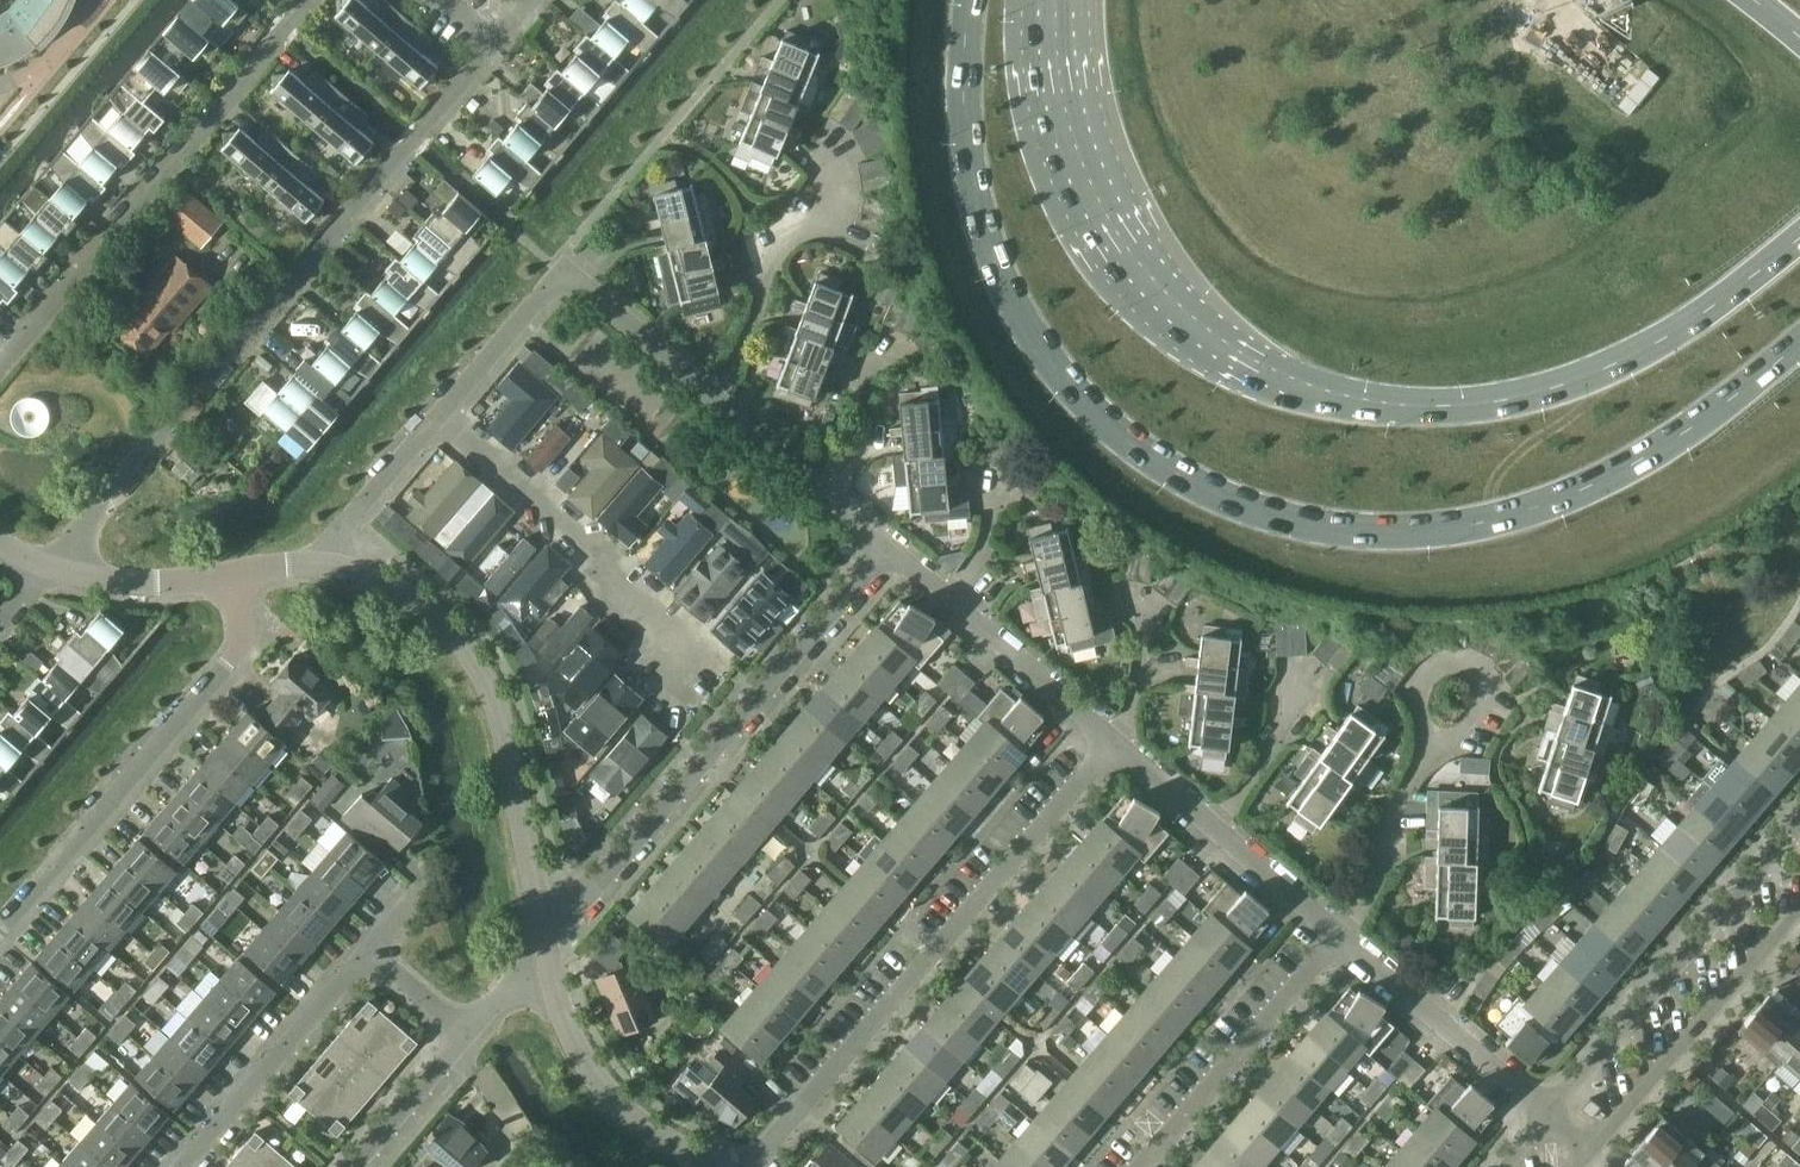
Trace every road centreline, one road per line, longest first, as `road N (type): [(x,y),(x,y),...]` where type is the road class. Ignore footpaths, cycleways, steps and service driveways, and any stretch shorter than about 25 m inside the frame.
road 1 (primary): [(969,0),(968,158),(1005,295),(1081,400),(1139,451),(1208,493),(1299,524),(1345,530),(1429,530),(1526,512),(1672,439),(1799,343)]
road 2 (primary): [(1799,234),(1677,333),(1560,385),(1425,406),(1283,381),(1187,325),(1120,250),(1066,124),(1055,62),(1056,0)]
road 3 (residential): [(47,565),(531,0)]
road 4 (residential): [(748,1166),(1114,743)]
road 5 (residential): [(547,943),(890,545)]
road 6 (residential): [(547,943),(498,712),(473,659),(412,598),(362,574),(308,562)]
road 7 (residential): [(0,367),(310,0)]
road 8 (residential): [(0,929),(233,658),(243,632),(239,572)]
road 9 (residential): [(439,417),(563,268),(714,395)]
road 10 (residential): [(1799,822),(1550,1112)]
road 11 (residential): [(688,697),(601,563),(439,417)]
road 12 (residential): [(1592,1149),(1799,905)]
road 13 (residential): [(1142,1166),(1340,935)]
road 14 (residential): [(719,1166),(640,1120),(600,1080),(564,1015),(547,943)]
road 15 (residential): [(714,395),(744,346),(775,255),(831,210),(834,147)]
road 16 (residential): [(180,1166),(367,950)]
road 17 (residential): [(1550,1112),(1340,935)]
road 18 (residential): [(1427,757),(1418,681),(1439,661),(1459,659),(1475,662),(1488,685),(1455,736)]
road 19 (residential): [(951,599),(1114,743)]
road 20 (residential): [(1340,935),(1379,878),(1400,800),(1427,757)]
road 21 (residential): [(308,562),(439,417)]
road 22 (residential): [(239,572),(147,580),(47,565)]
road 23 (residential): [(1218,831),(1281,734),(1310,668)]
road 24 (residential): [(832,496),(862,455),(870,372),(906,347)]
road 25 (residential): [(352,1166),(467,1035)]
road 26 (residential): [(1340,935),(1218,831)]
road 27 (residential): [(714,395),(832,496)]
road 28 (residential): [(1114,743),(1135,702),(1150,601)]
road 29 (residential): [(1218,831),(1114,743)]
road 30 (residential): [(94,0),(77,36),(45,70),(0,87)]
road 31 (residential): [(367,950),(467,1035)]
road 32 (residential): [(951,599),(980,555),(1002,484)]
road 33 (residential): [(467,1035),(547,943)]

